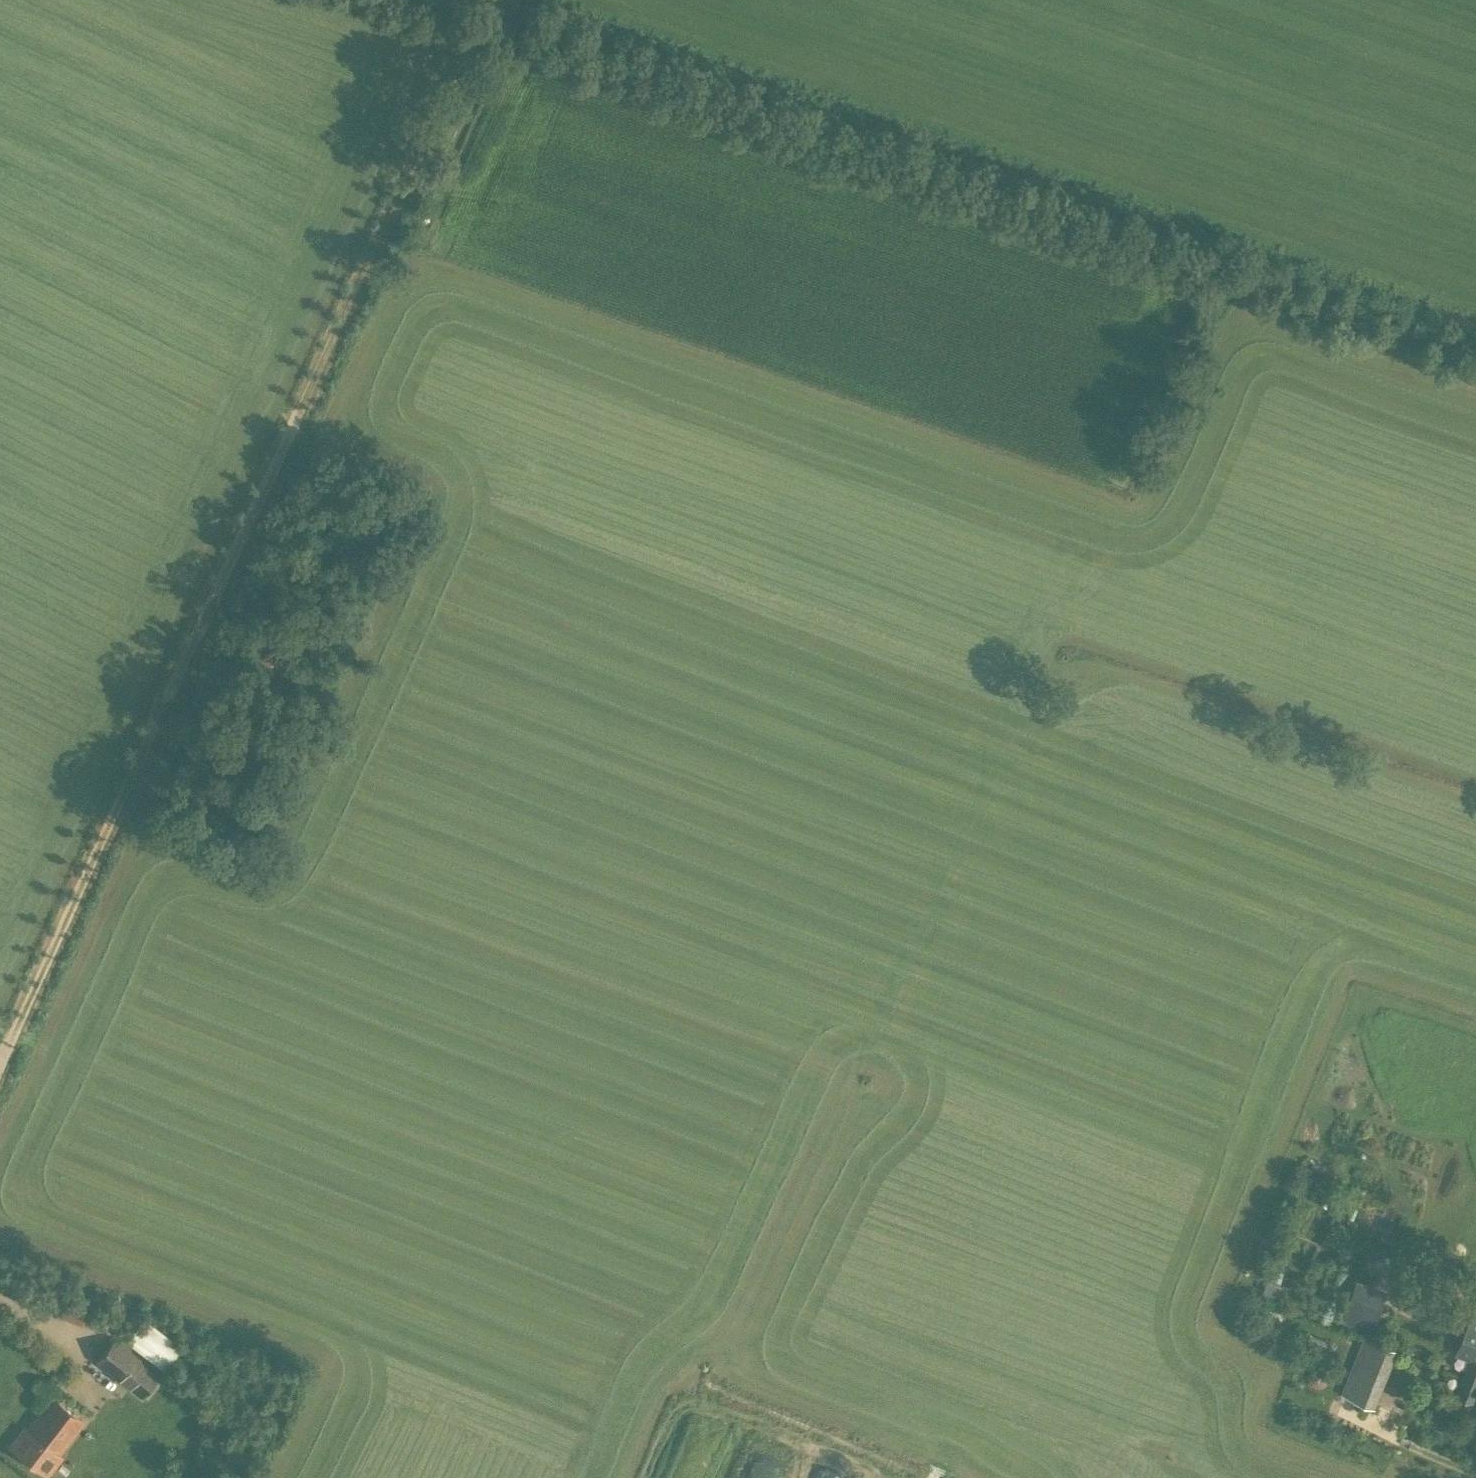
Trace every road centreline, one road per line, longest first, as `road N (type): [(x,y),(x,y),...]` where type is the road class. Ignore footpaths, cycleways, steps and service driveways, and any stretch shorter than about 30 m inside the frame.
road 1 (track): [(486,0),(0,1060)]

